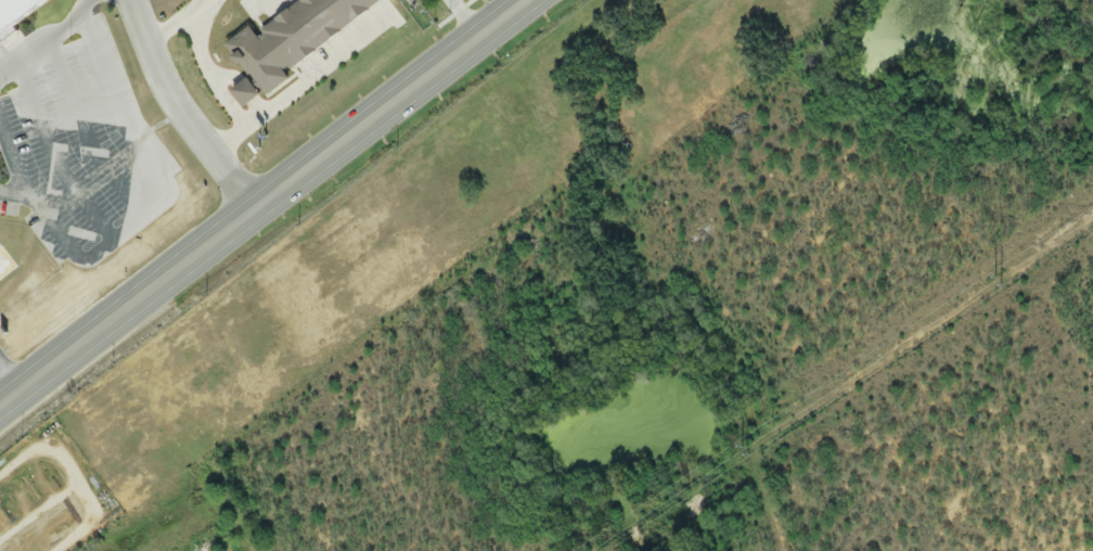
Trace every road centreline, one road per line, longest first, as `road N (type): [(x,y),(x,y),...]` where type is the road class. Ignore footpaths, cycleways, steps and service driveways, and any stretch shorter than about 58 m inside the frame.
road 1 (primary): [(0,410),(528,0)]

